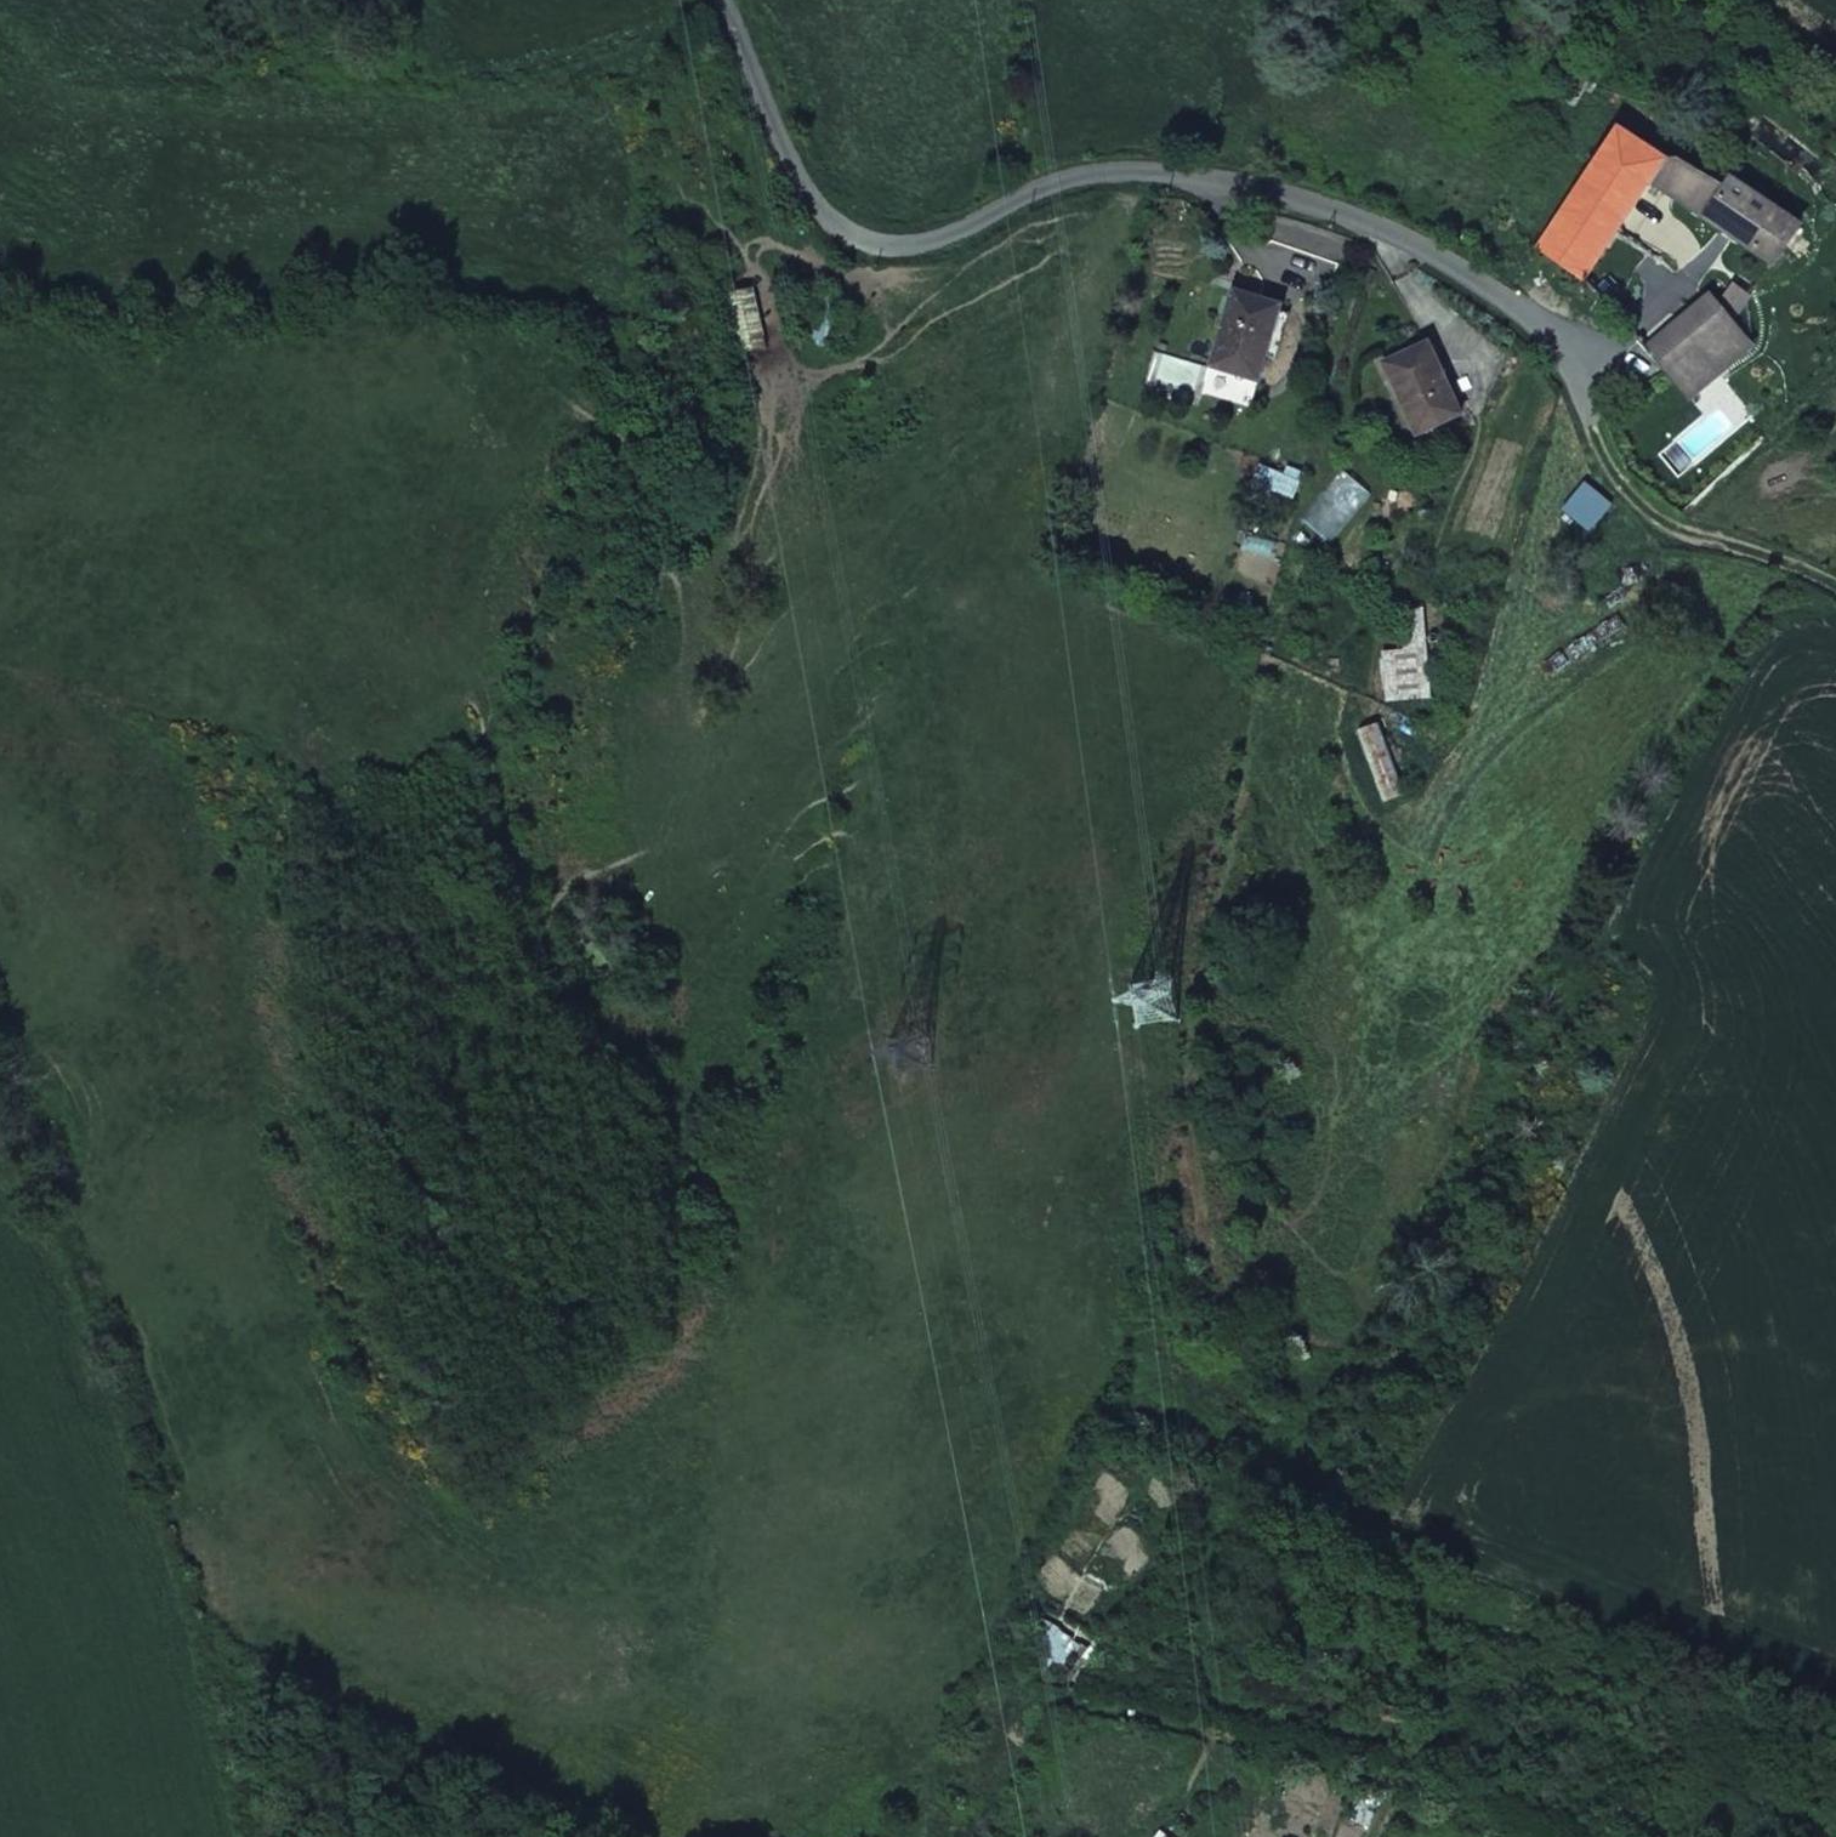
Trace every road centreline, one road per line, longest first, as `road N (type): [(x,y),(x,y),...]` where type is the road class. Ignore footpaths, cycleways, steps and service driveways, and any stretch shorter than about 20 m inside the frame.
road 1 (residential): [(712,0),(824,225),(878,240),(954,231),(1105,172),(1207,175),(1363,218),(1594,356)]
road 2 (track): [(1835,589),(1790,565),(1663,526),(1596,451),(1562,337)]

